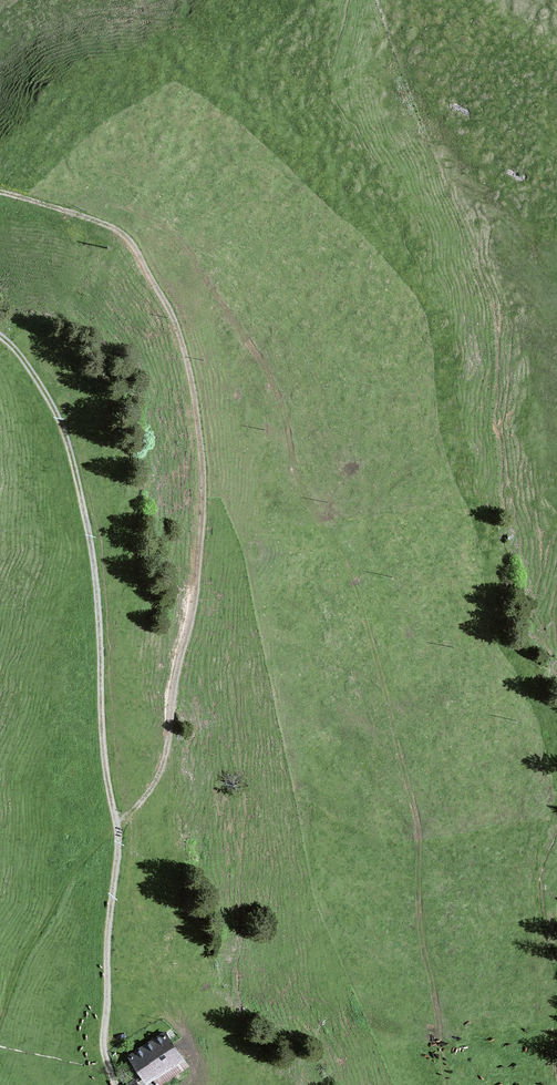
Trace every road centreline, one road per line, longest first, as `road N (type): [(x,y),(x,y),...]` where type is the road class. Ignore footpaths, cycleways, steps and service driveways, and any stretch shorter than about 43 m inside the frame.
road 1 (track): [(448,1084),(420,917),(421,831),(355,580),(299,482),(283,401),(189,251),(152,218),(119,202),(91,202),(73,213)]
road 2 (track): [(0,193),(130,240),(188,347),(209,441),(202,625),(163,782),(122,826)]
road 3 (track): [(122,826),(91,847),(18,961),(0,1042)]

